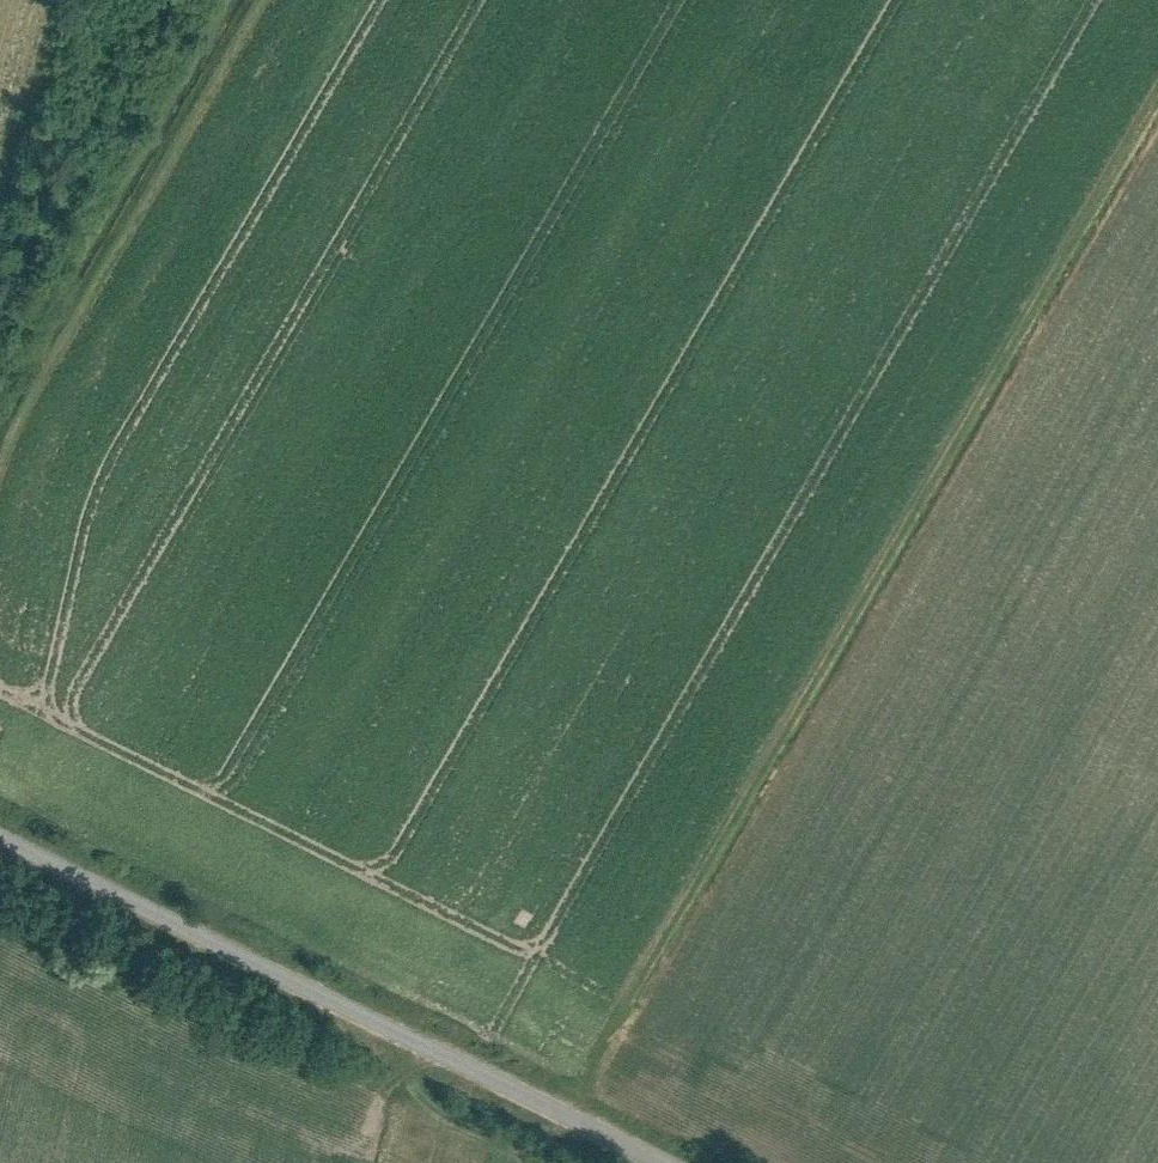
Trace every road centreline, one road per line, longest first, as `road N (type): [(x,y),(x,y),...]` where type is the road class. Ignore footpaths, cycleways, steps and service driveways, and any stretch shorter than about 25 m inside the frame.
road 1 (unclassified): [(651,1162),(0,842)]

